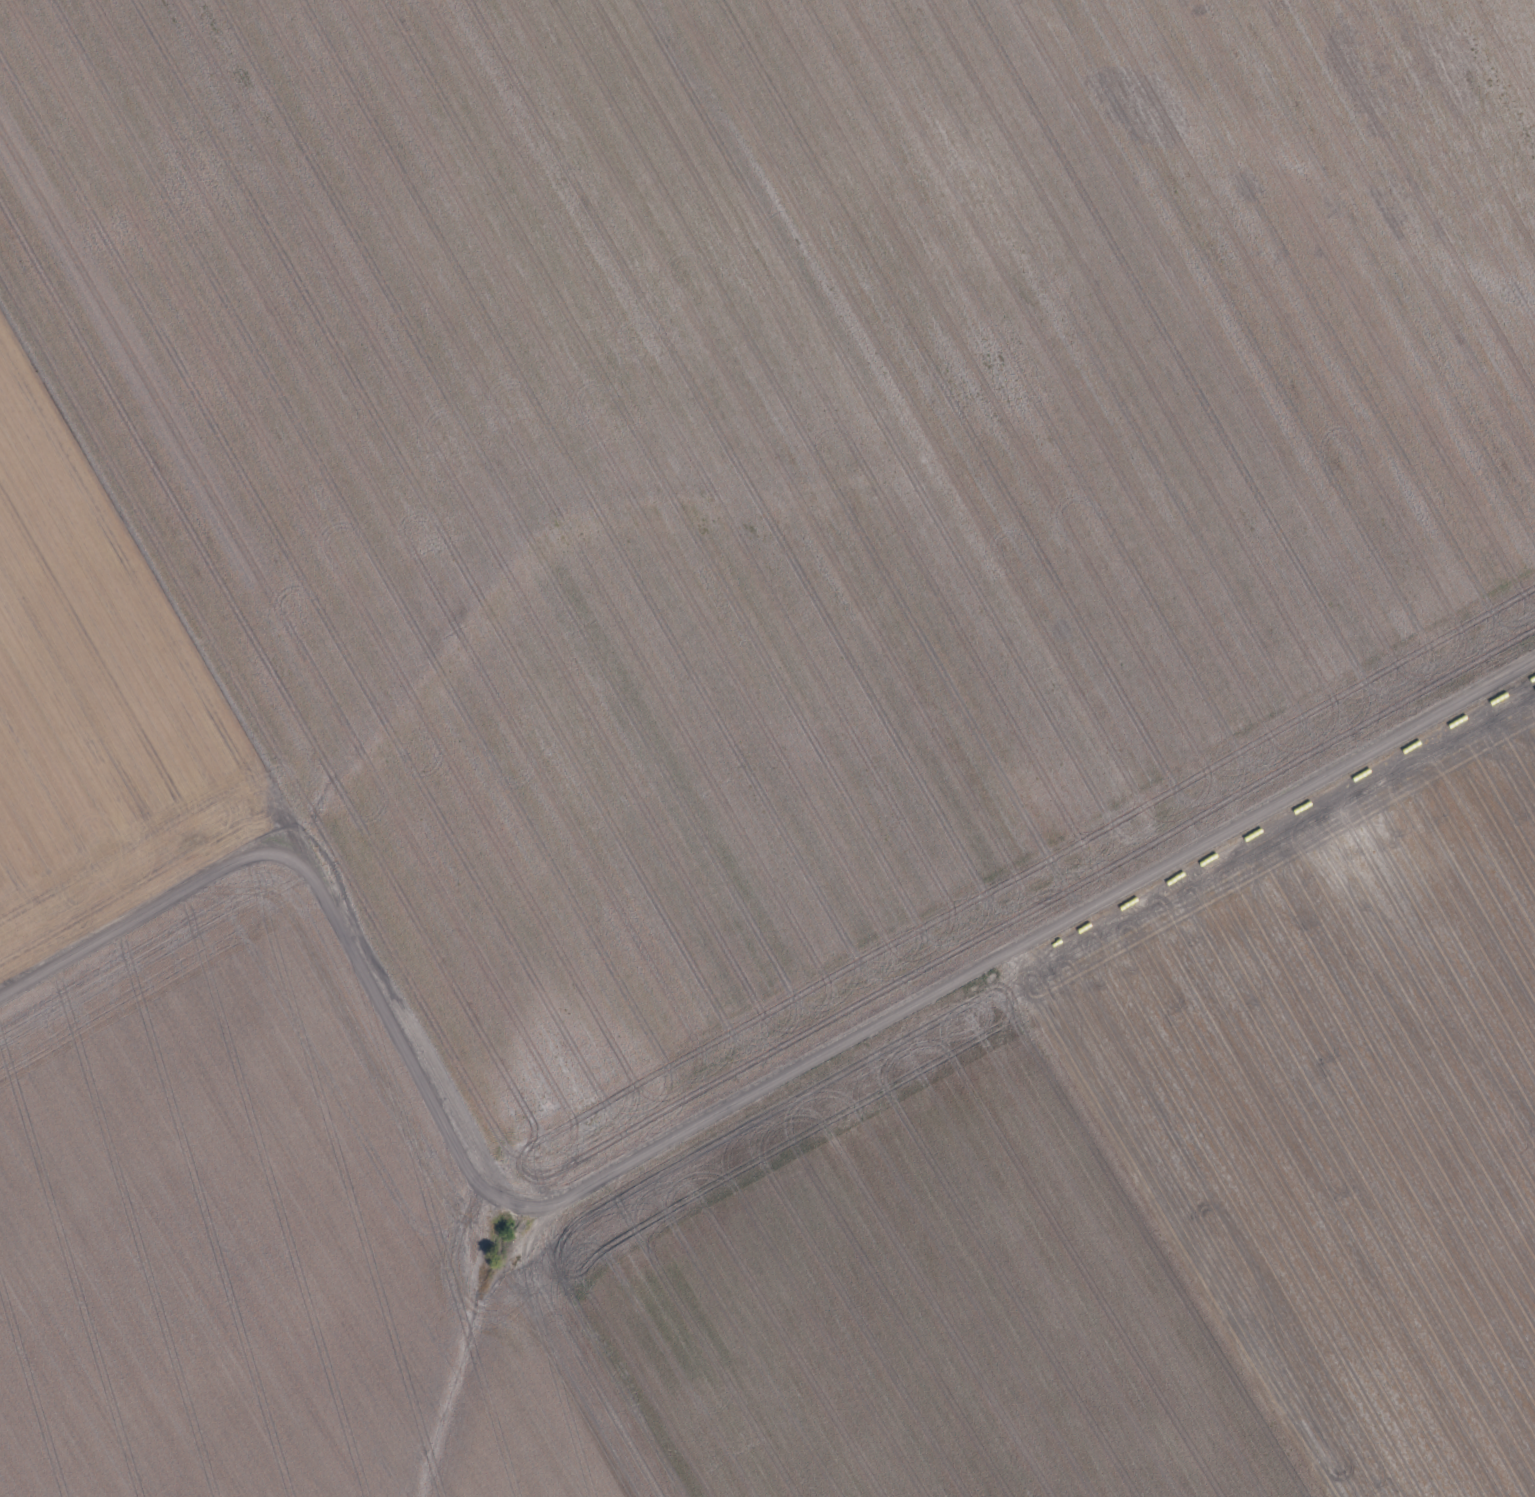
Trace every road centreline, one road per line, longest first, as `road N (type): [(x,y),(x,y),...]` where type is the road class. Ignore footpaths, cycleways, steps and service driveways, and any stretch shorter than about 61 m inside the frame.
road 1 (residential): [(507,1225),(1534,648)]
road 2 (residential): [(0,985),(238,850),(284,841),(310,868),(507,1225)]

